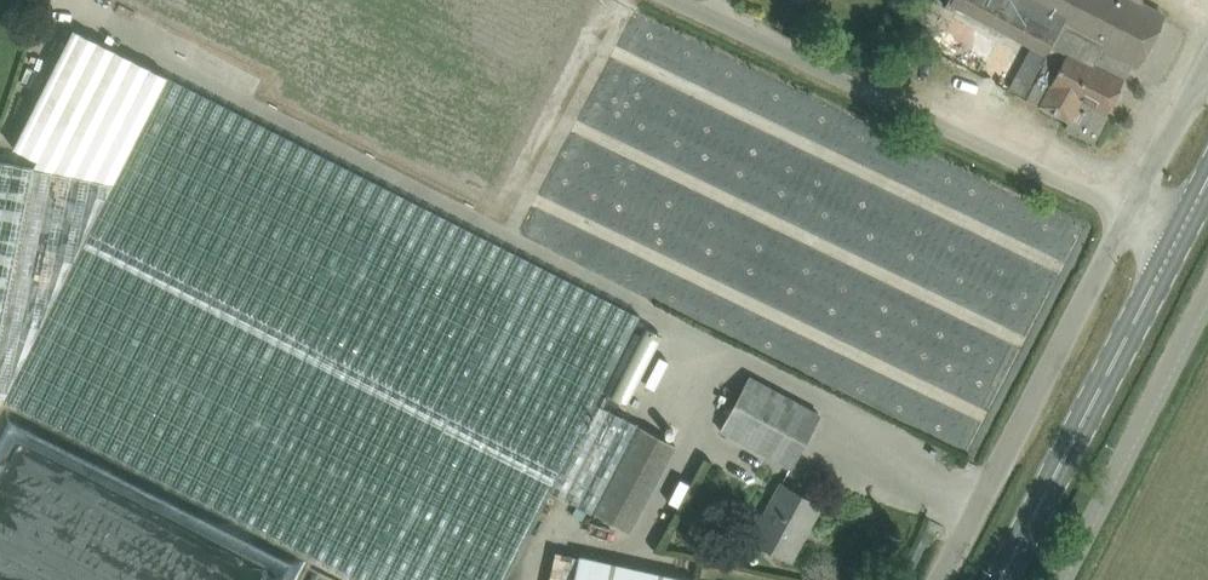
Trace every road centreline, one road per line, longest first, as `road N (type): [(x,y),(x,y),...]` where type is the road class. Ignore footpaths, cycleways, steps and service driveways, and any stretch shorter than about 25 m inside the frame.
road 1 (unclassified): [(1130,210),(671,0)]
road 2 (unclassified): [(941,579),(1130,210)]
road 3 (primary): [(1000,579),(1178,236)]
road 4 (unclassified): [(1060,579),(1207,292)]
road 5 (unclassified): [(1130,210),(1207,59)]

